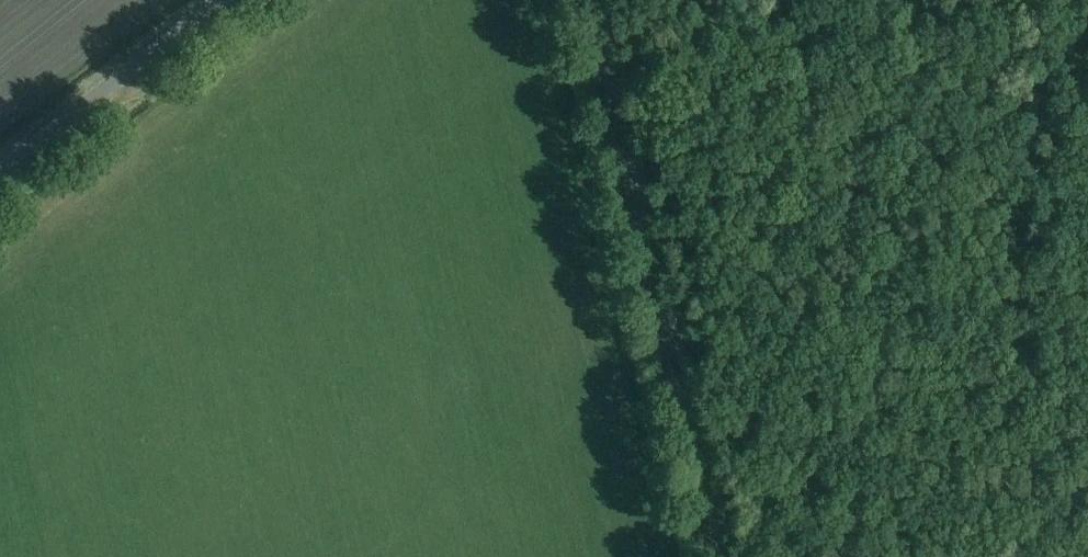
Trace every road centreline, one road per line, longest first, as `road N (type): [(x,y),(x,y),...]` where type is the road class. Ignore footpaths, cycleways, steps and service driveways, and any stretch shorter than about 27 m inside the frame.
road 1 (unclassified): [(717,556),(589,0)]
road 2 (unclassified): [(214,0),(0,169)]

